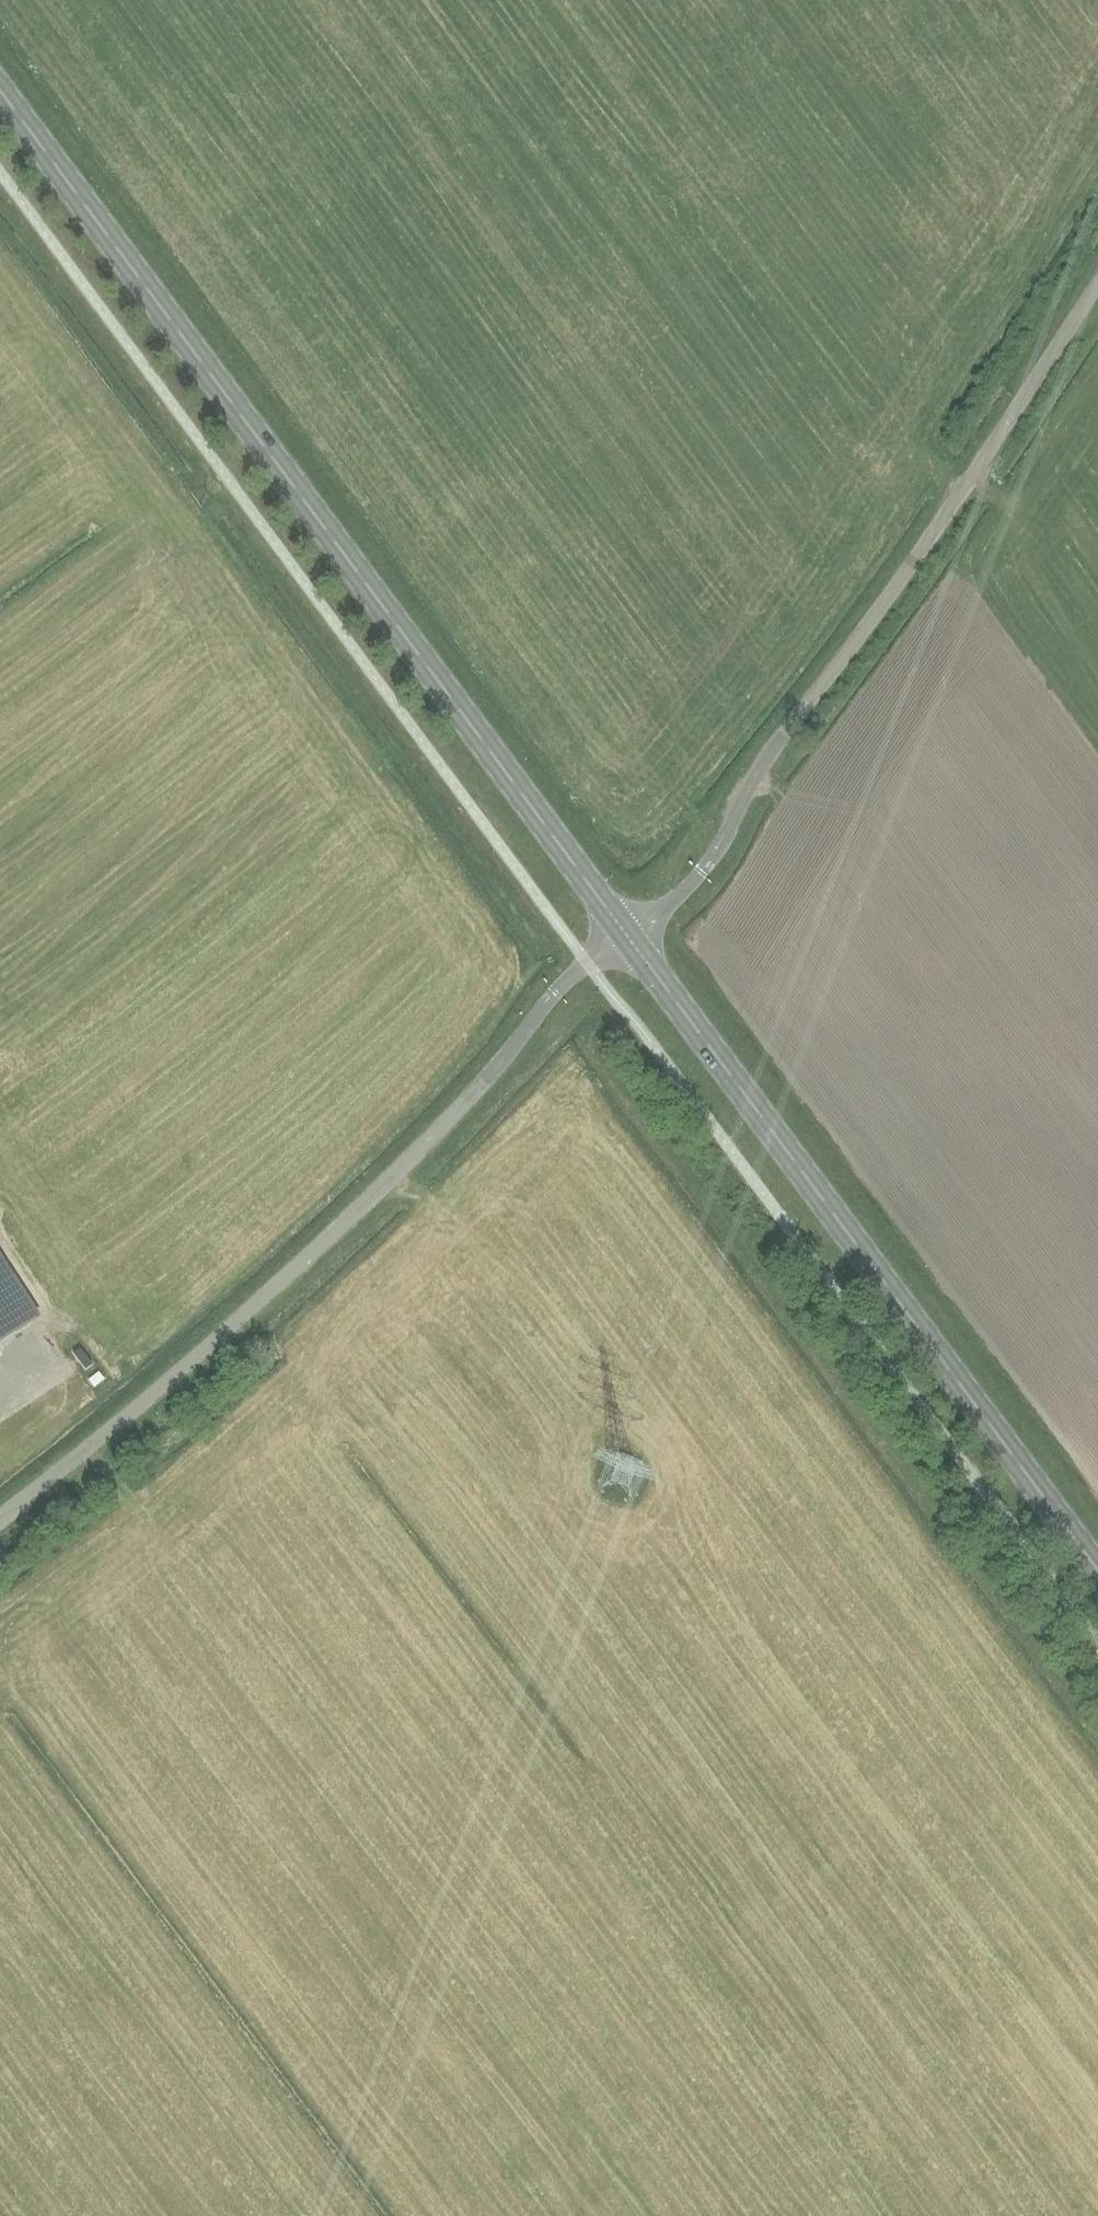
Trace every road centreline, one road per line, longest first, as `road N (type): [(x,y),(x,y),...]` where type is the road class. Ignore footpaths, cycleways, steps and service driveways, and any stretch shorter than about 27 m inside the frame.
road 1 (primary): [(628,936),(0,87)]
road 2 (unclassified): [(0,1514),(252,1306),(491,1070),(554,992),(628,936)]
road 3 (unclassified): [(628,936),(718,850),(761,763),(924,544),(1097,281)]
road 4 (primary): [(1097,1573),(628,936)]

